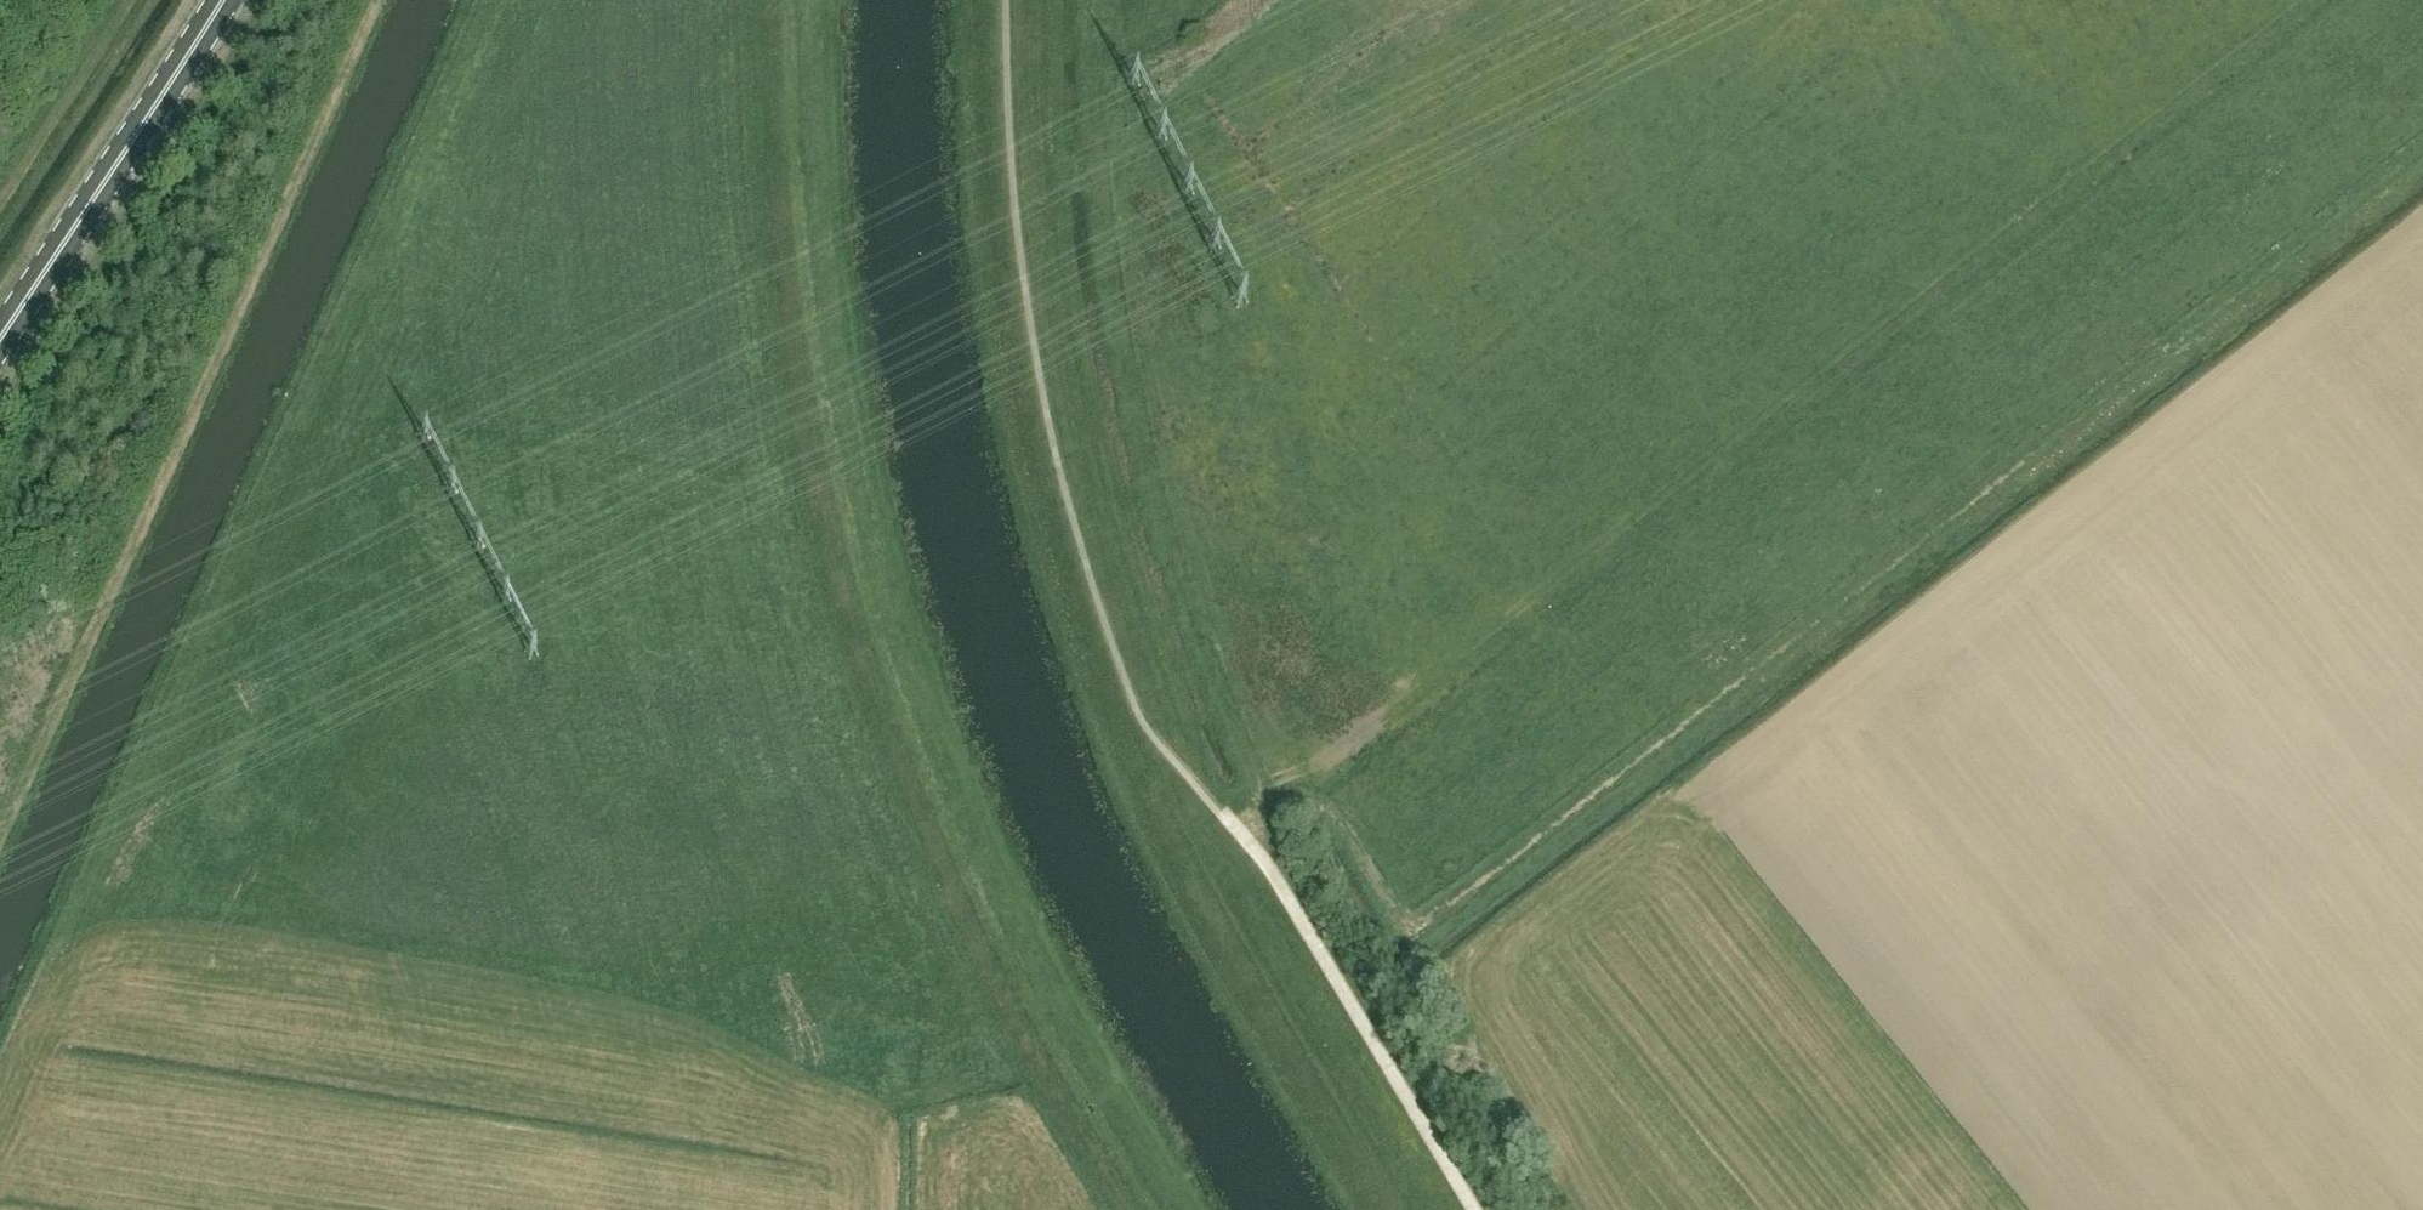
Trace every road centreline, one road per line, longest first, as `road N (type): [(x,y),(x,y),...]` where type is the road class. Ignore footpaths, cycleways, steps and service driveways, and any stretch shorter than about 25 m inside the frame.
road 1 (primary): [(0,313),(205,0)]

